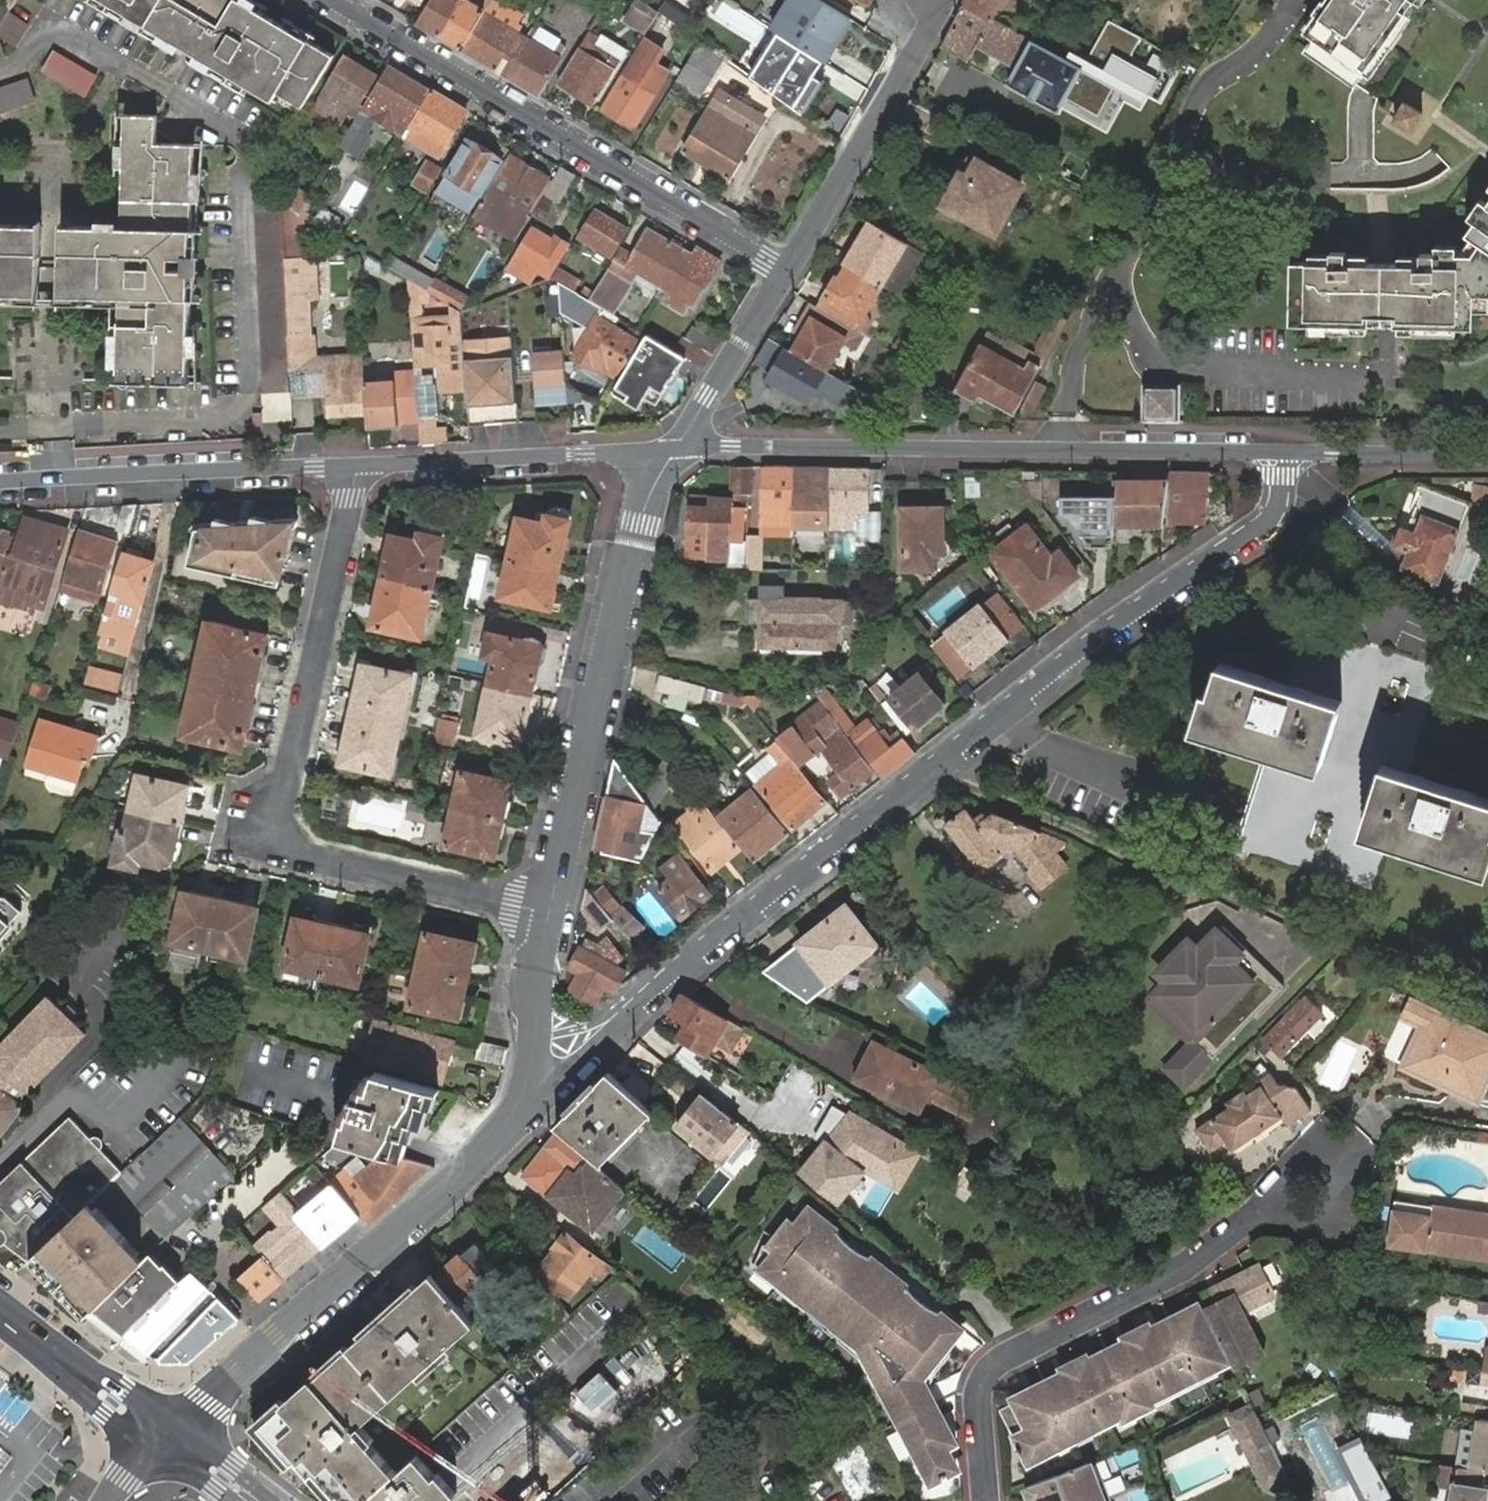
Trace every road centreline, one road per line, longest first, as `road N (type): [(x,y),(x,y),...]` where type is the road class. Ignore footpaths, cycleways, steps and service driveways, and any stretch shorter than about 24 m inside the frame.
road 1 (residential): [(1284,453),(1283,495),(1265,524),(928,773),(598,1037),(531,1057)]
road 2 (residential): [(550,911),(304,853),(282,840),(277,815),(357,465)]
road 3 (residential): [(674,451),(1284,453)]
road 4 (residential): [(168,1439),(501,1133),(523,1095),(531,1057)]
road 5 (residential): [(787,267),(336,0)]
road 6 (residential): [(550,911),(638,527),(674,451)]
road 7 (residential): [(1282,1203),(1253,1212),(1191,1265),(993,1363),(978,1393),(986,1500)]
road 8 (residential): [(0,484),(357,465)]
road 9 (residential): [(357,465),(674,451)]
road 10 (residential): [(787,267),(943,0)]
road 11 (residential): [(674,451),(787,267)]
road 12 (secondary): [(168,1439),(0,1309)]
road 13 (residential): [(1284,453),(1487,456)]
road 14 (residential): [(531,1057),(550,911)]
road 15 (residential): [(1282,1203),(1308,1220),(1333,1200),(1319,1170),(1293,1171)]

